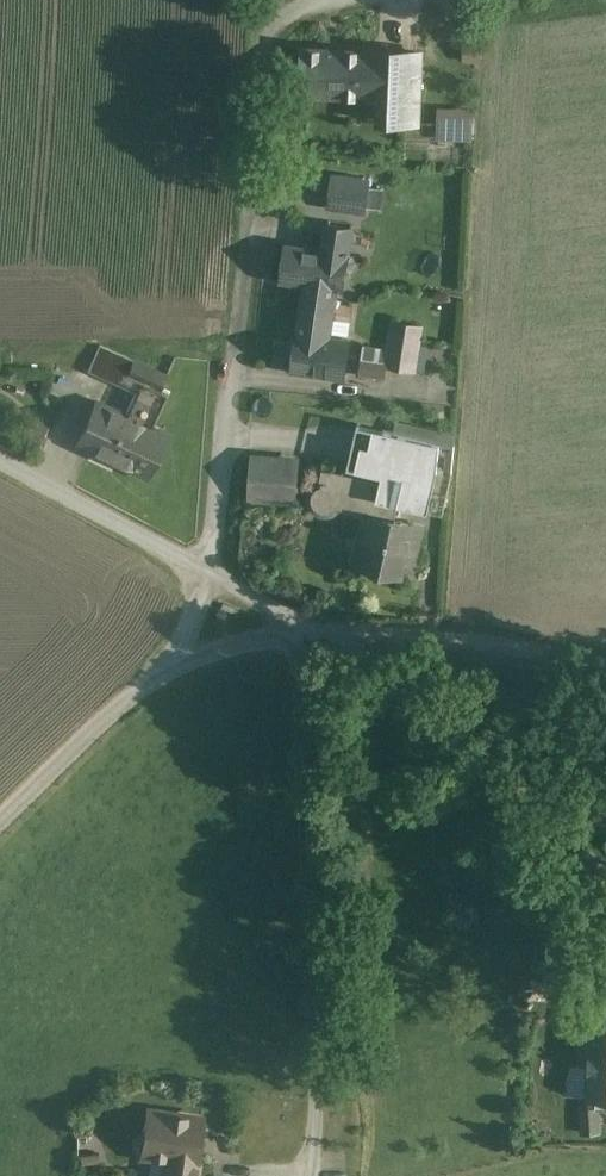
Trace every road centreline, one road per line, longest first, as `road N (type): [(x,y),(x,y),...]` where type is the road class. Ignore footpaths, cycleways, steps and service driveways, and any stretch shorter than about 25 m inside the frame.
road 1 (track): [(267,0),(223,478),(204,574)]
road 2 (unclassified): [(311,632),(415,635),(605,665)]
road 3 (residential): [(179,658),(0,821)]
road 4 (unclassified): [(0,461),(204,574)]
road 5 (track): [(230,378),(435,394)]
road 6 (unclassified): [(179,658),(311,632)]
road 7 (unclassified): [(204,574),(311,632)]

